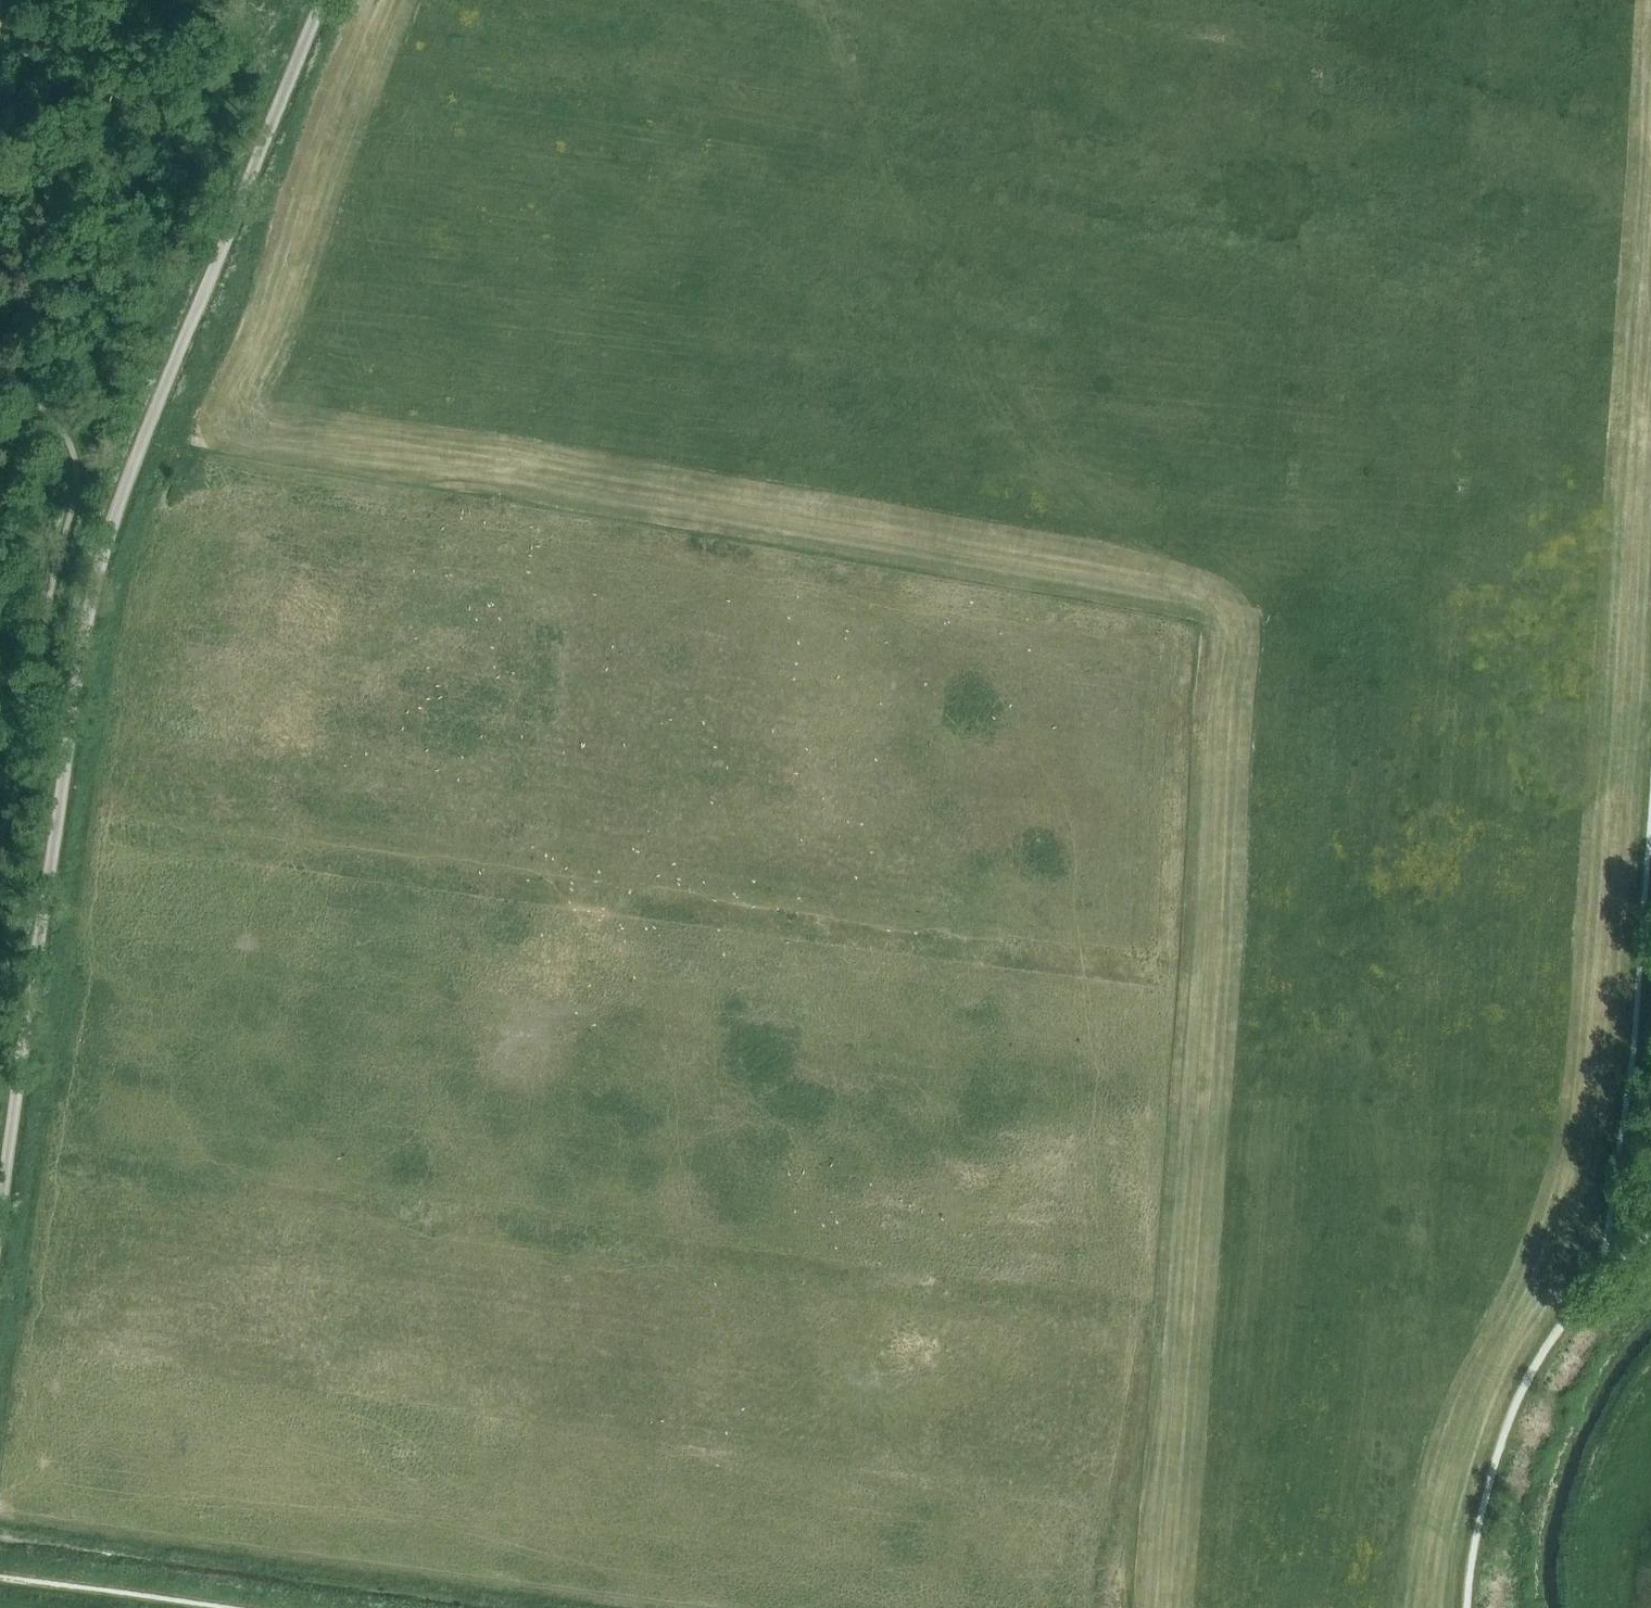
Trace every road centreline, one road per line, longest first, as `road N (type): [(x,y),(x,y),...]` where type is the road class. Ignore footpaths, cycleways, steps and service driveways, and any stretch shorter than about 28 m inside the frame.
road 1 (track): [(323,0),(105,544),(0,1223)]

